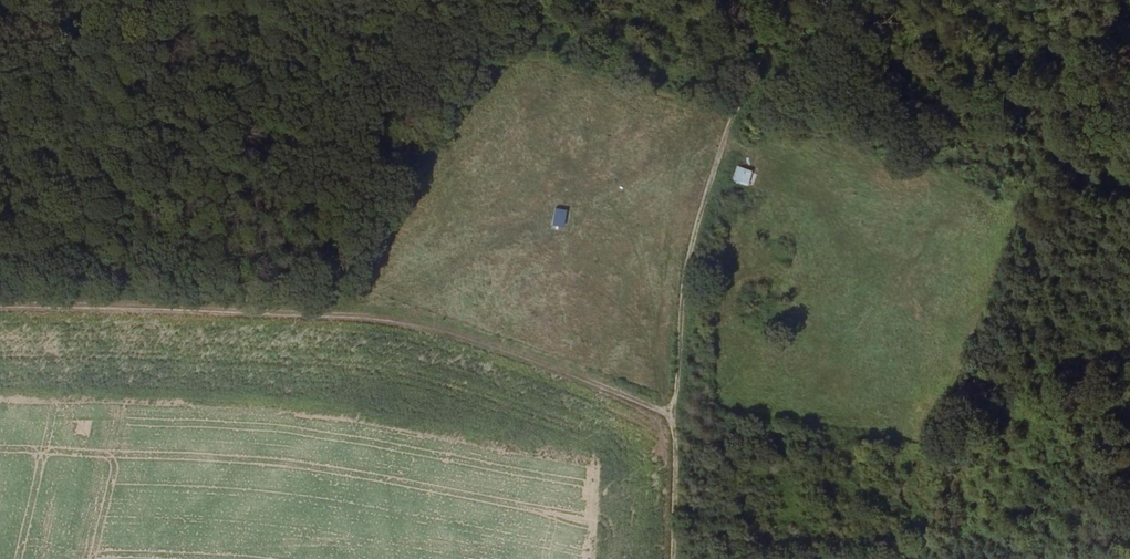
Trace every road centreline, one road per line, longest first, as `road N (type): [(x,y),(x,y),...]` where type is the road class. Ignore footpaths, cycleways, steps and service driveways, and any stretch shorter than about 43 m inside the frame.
road 1 (track): [(673,416),(545,362),(371,312),(0,305)]
road 2 (track): [(785,0),(735,119),(702,159),(677,258),(673,416)]
road 3 (track): [(702,159),(351,312)]
road 4 (track): [(675,558),(681,450),(673,416)]

